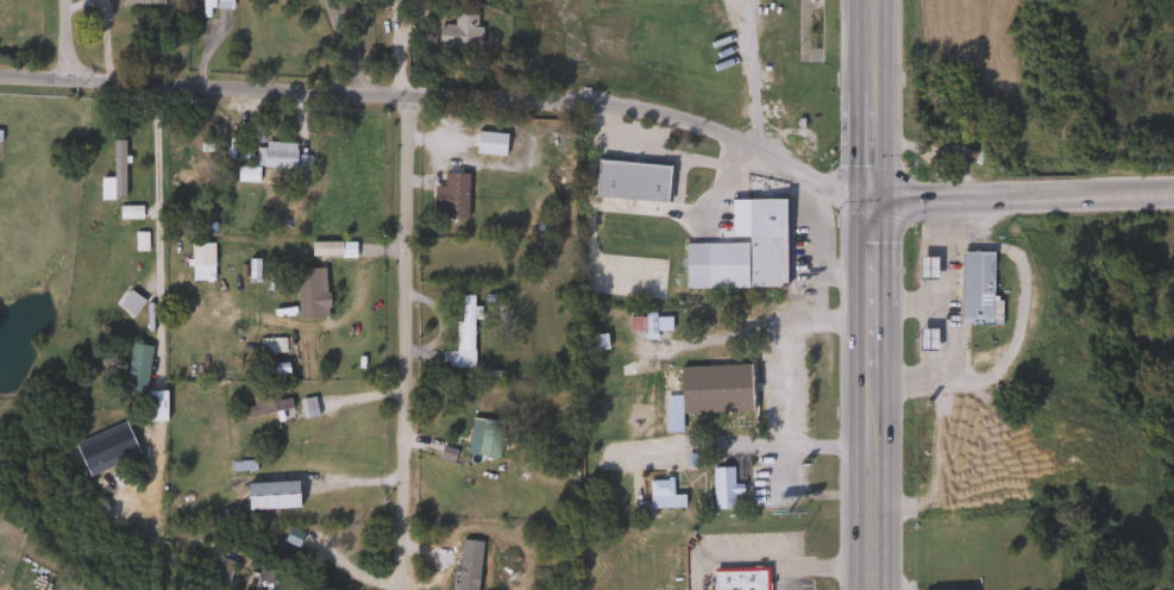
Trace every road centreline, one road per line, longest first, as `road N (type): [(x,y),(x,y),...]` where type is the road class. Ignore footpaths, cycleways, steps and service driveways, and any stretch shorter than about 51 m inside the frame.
road 1 (residential): [(509,99),(0,79)]
road 2 (residential): [(395,589),(404,98)]
road 3 (secondary): [(871,391),(873,0)]
road 4 (residential): [(872,196),(823,184),(682,119),(509,99)]
road 5 (residential): [(1173,195),(911,203),(872,196)]
road 6 (residential): [(151,84),(155,381)]

